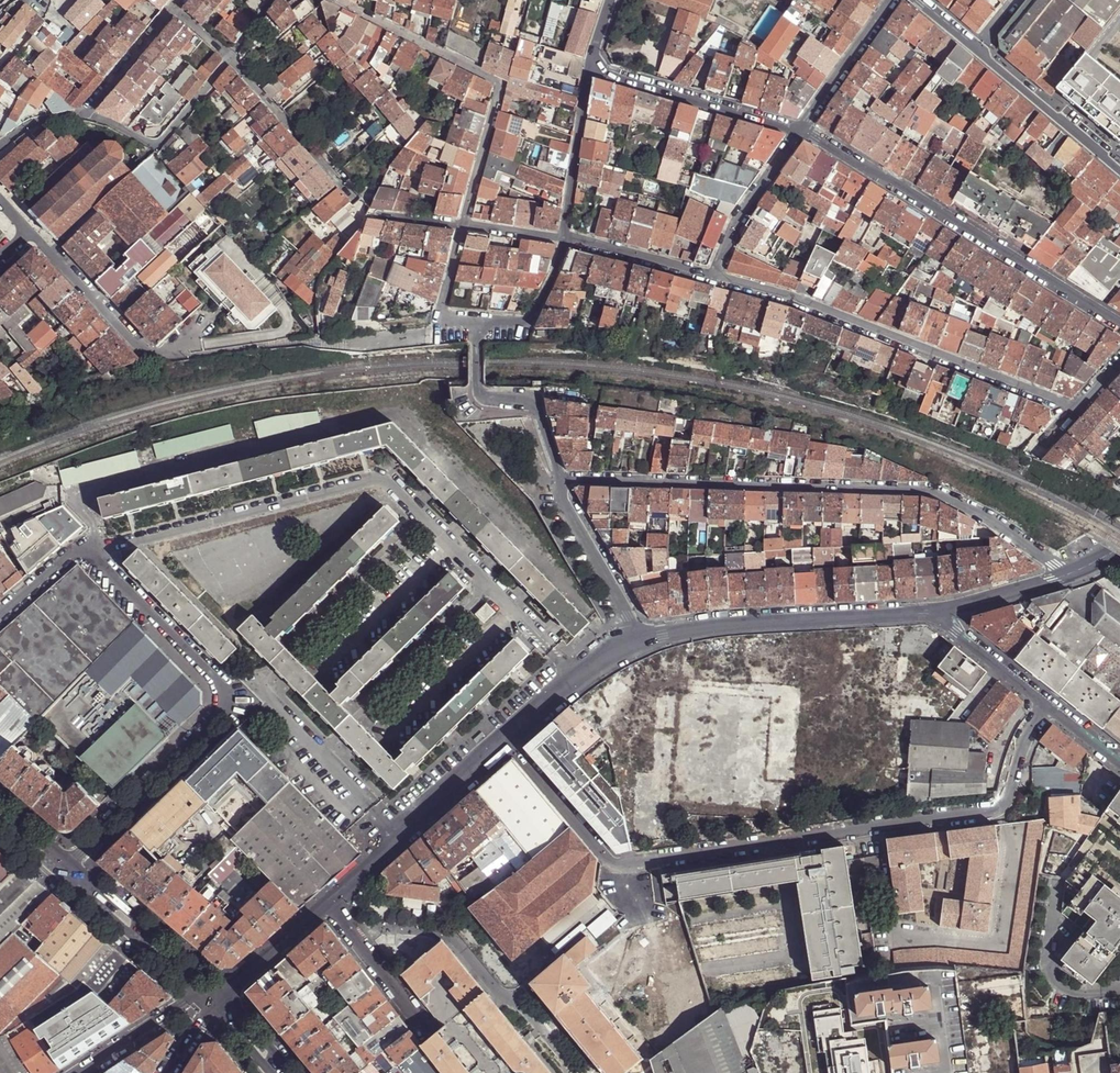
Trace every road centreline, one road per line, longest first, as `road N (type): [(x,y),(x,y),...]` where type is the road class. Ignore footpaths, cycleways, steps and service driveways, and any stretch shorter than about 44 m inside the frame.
road 1 (residential): [(1048,704),(1023,740),(1006,798),(995,810),(636,865),(614,864),(507,738)]
road 2 (residential): [(0,615),(77,550),(87,552),(223,688),(221,718),(71,863)]
road 3 (residential): [(562,480),(931,490),(971,506),(1068,575)]
road 4 (residential): [(1077,412),(790,299),(712,278)]
road 5 (residential): [(800,130),(1119,327)]
road 6 (residential): [(337,0),(501,84),(463,225)]
road 7 (tertiary): [(934,612),(731,622),(637,640)]
road 8 (tertiary): [(507,738),(329,903)]
road 9 (residential): [(589,67),(800,130)]
road 10 (residential): [(27,233),(148,354),(159,362),(179,359)]
road 11 (residential): [(224,995),(71,863)]
road 12 (residential): [(562,480),(538,413),(478,394),(478,327)]
road 13 (residential): [(85,113),(158,147),(231,58)]
road 14 (residential): [(1119,168),(976,48)]
road 15 (residential): [(231,58),(351,194)]
road 16 (residential): [(637,640),(562,499),(562,480)]
road 17 (residential): [(564,239),(589,67)]
road 18 (residential): [(712,278),(734,222),(800,130)]
road 19 (tertiary): [(637,640),(507,738)]
road 20 (residential): [(800,130),(892,0)]
road 21 (residential): [(329,903),(425,1029)]
road 22 (residential): [(564,239),(712,278)]
road 23 (tertiary): [(207,1001),(191,998),(77,1072)]
road 24 (residential): [(934,612),(1048,704)]
road 25 (residential): [(478,327),(529,326),(564,239)]
road 26 (tertiary): [(329,903),(224,995)]
road 27 (tertiary): [(1068,575),(934,612)]
road 28 (residential): [(172,9),(85,113)]

